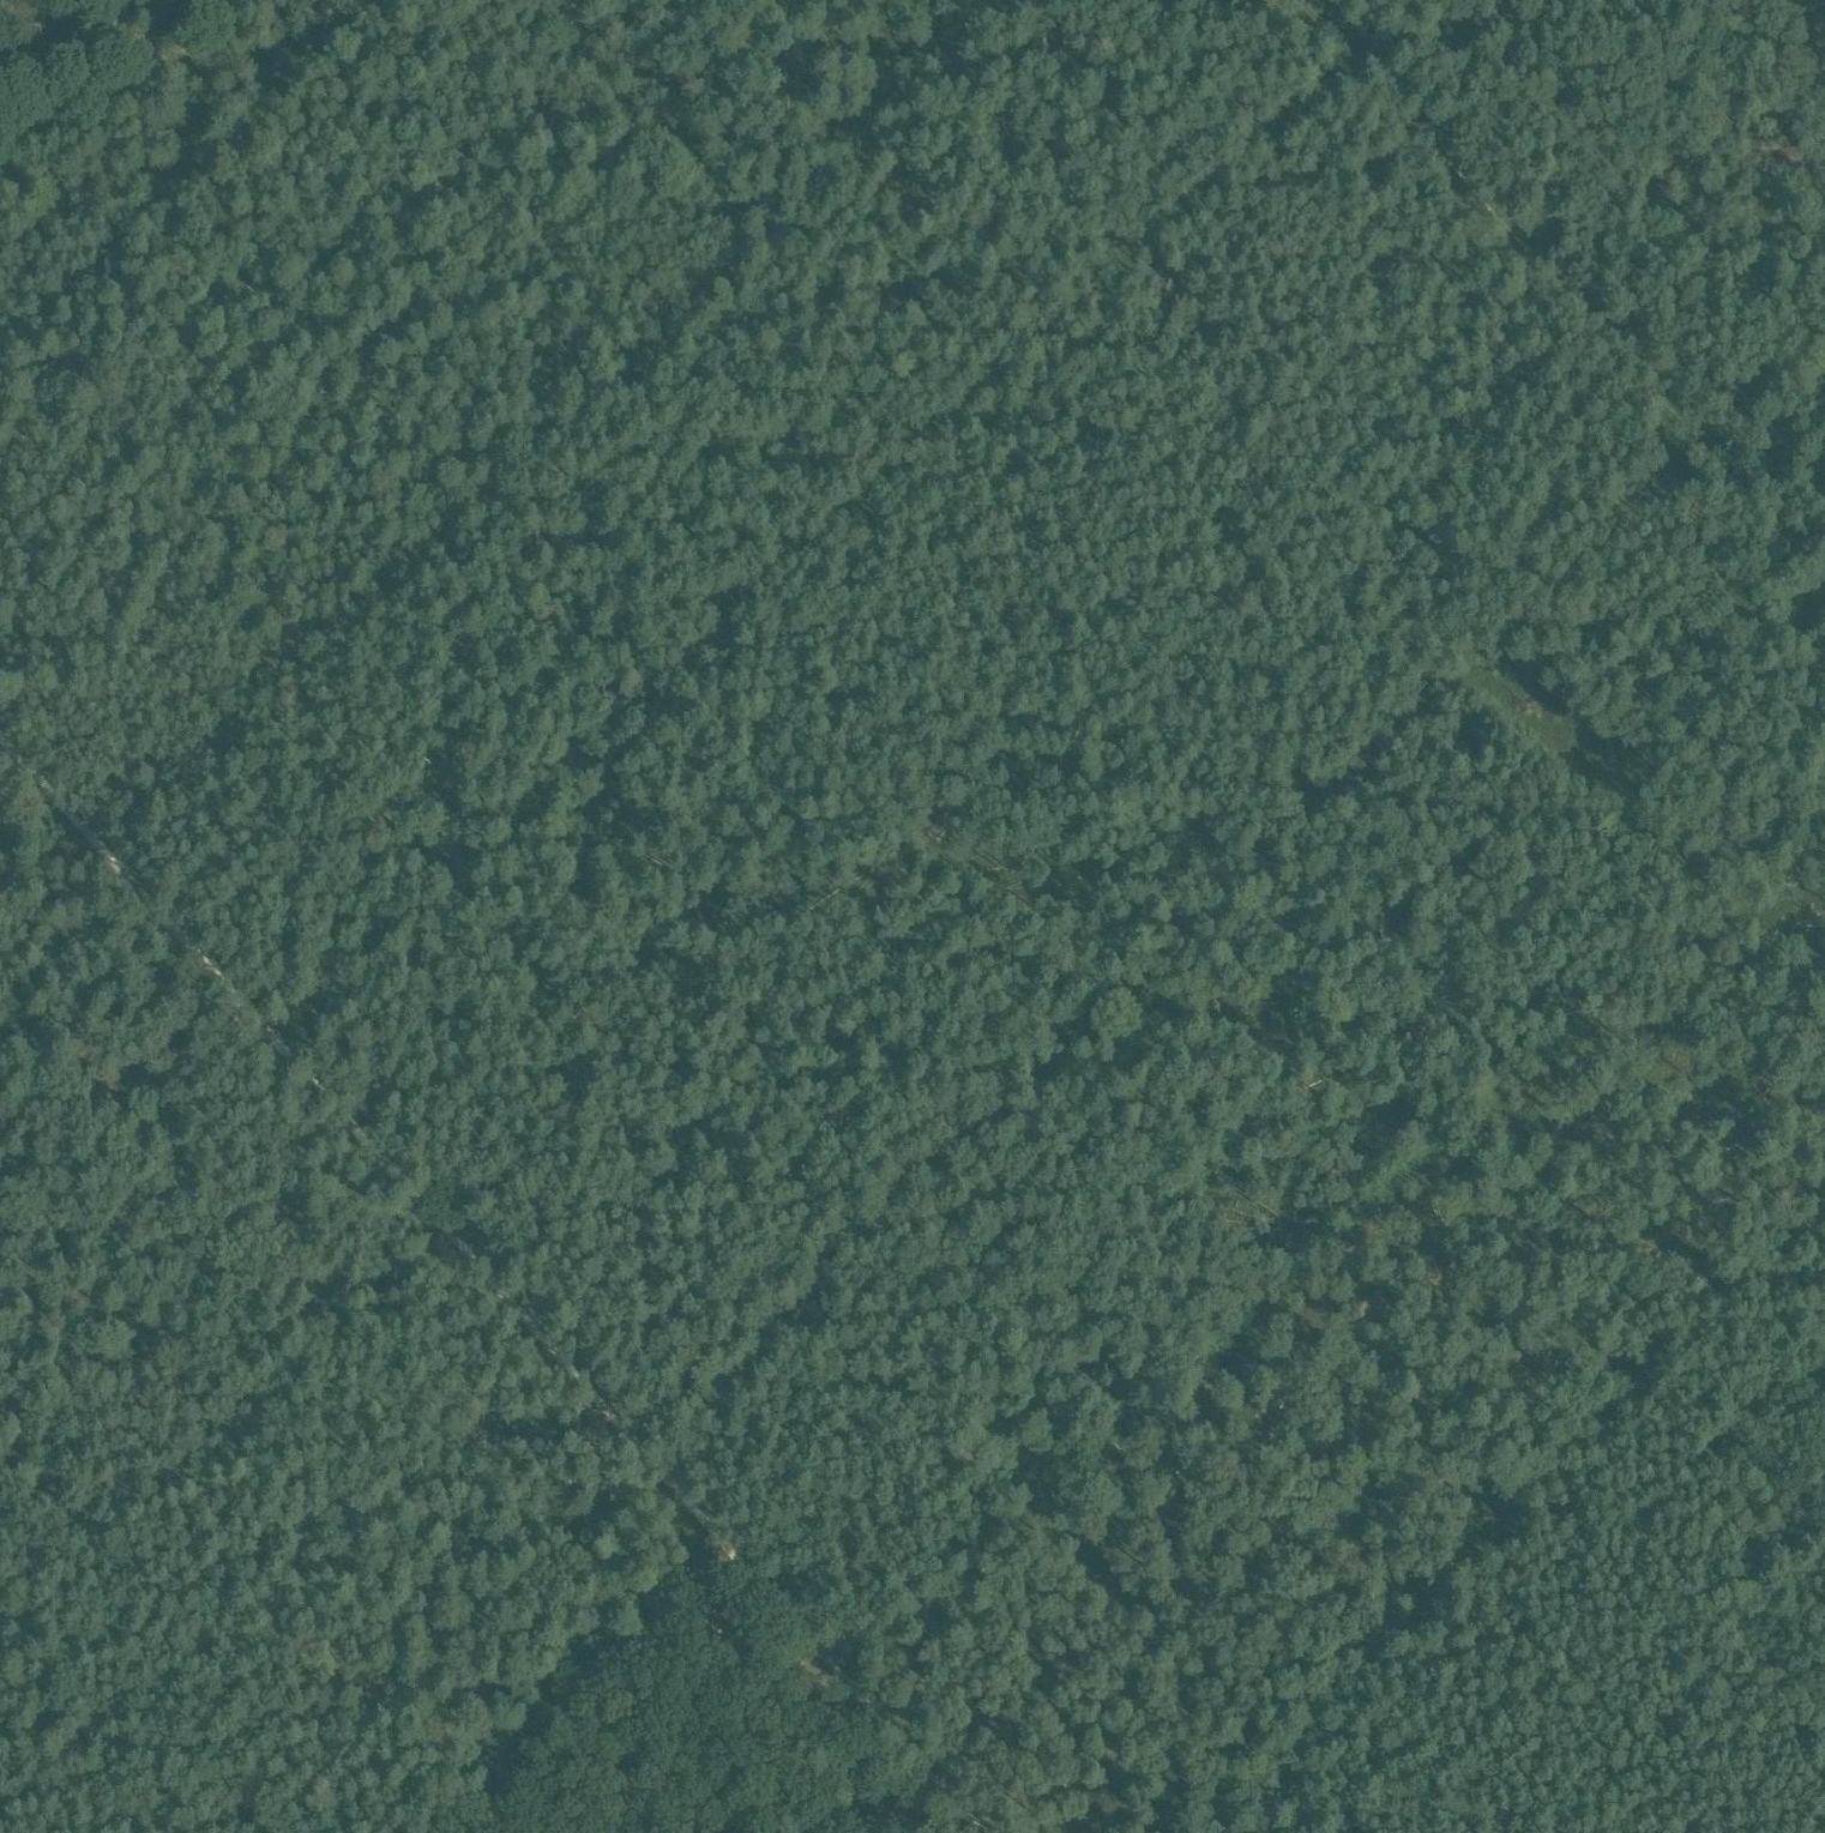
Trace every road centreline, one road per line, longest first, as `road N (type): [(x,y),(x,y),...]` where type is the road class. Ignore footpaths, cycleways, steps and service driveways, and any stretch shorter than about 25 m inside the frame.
road 1 (track): [(1291,0),(1824,591)]

